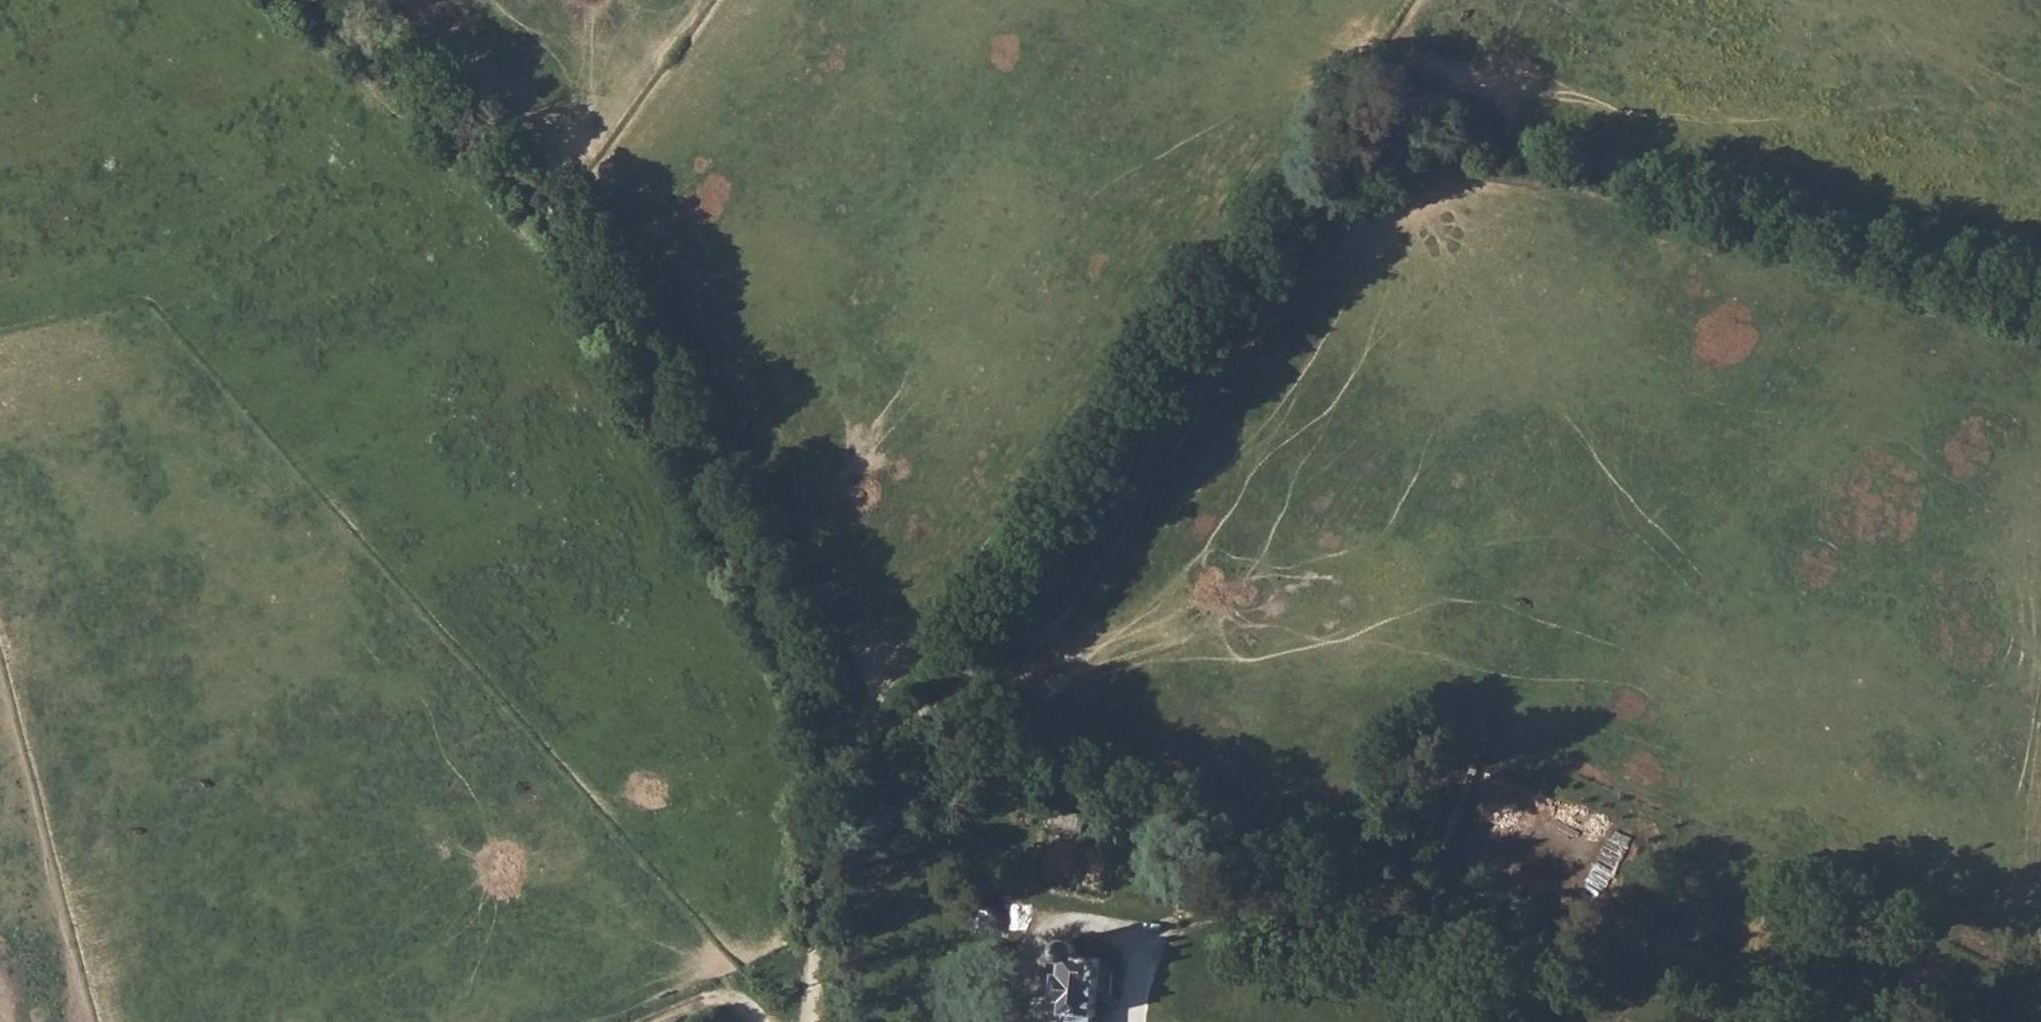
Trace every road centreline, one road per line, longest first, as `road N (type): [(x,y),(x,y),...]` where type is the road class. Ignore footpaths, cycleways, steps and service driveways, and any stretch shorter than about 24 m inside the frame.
road 1 (track): [(820,1021),(817,948),(837,741),(578,250),(476,143),(301,0)]

